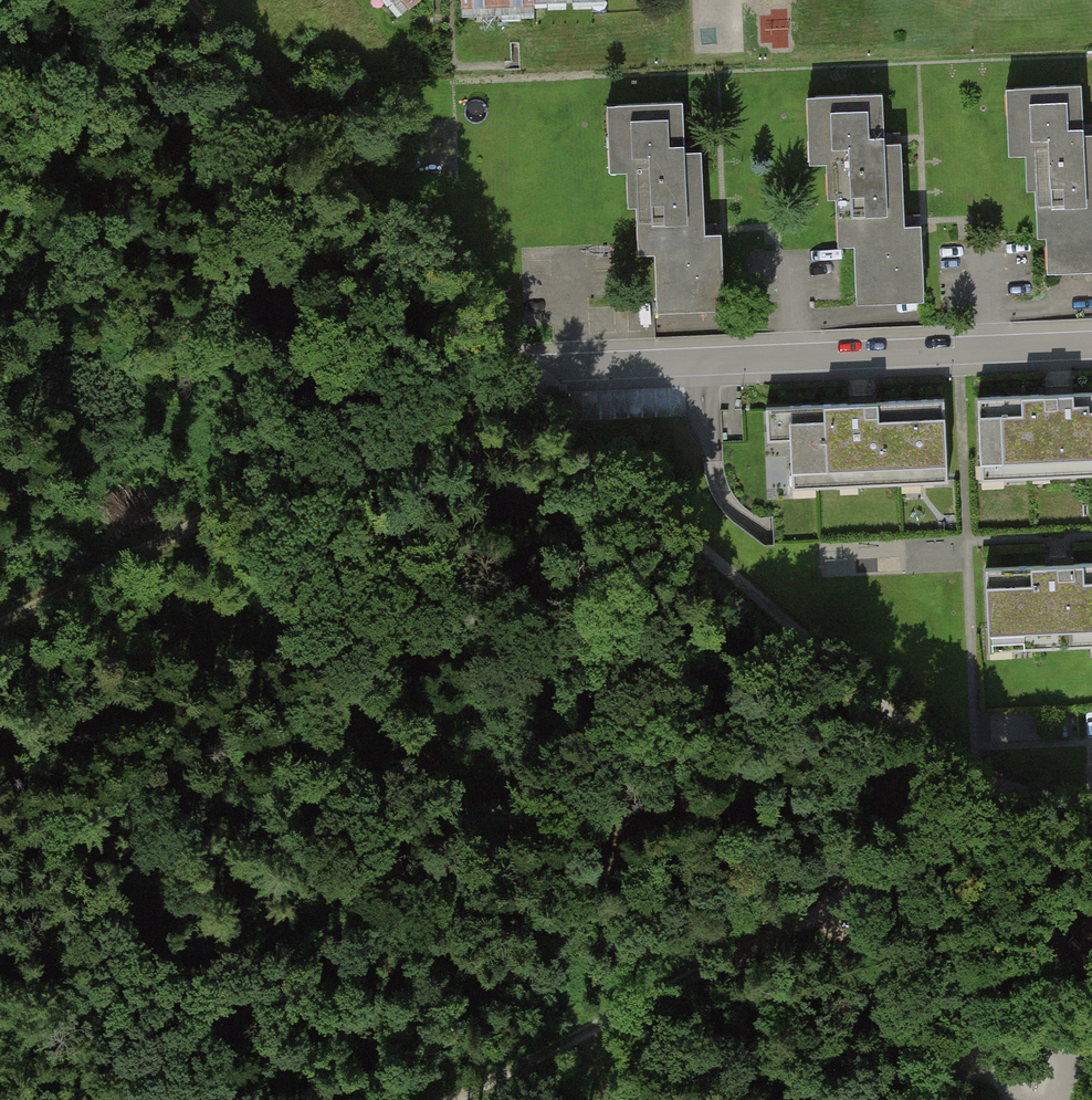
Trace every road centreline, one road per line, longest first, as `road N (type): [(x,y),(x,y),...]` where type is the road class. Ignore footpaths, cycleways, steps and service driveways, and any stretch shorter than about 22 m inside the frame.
road 1 (track): [(192,0),(523,368),(561,433),(1000,789),(1091,837)]
road 2 (track): [(407,1099),(1000,789)]
road 3 (track): [(0,620),(531,368)]
road 4 (residential): [(531,368),(1091,345)]

